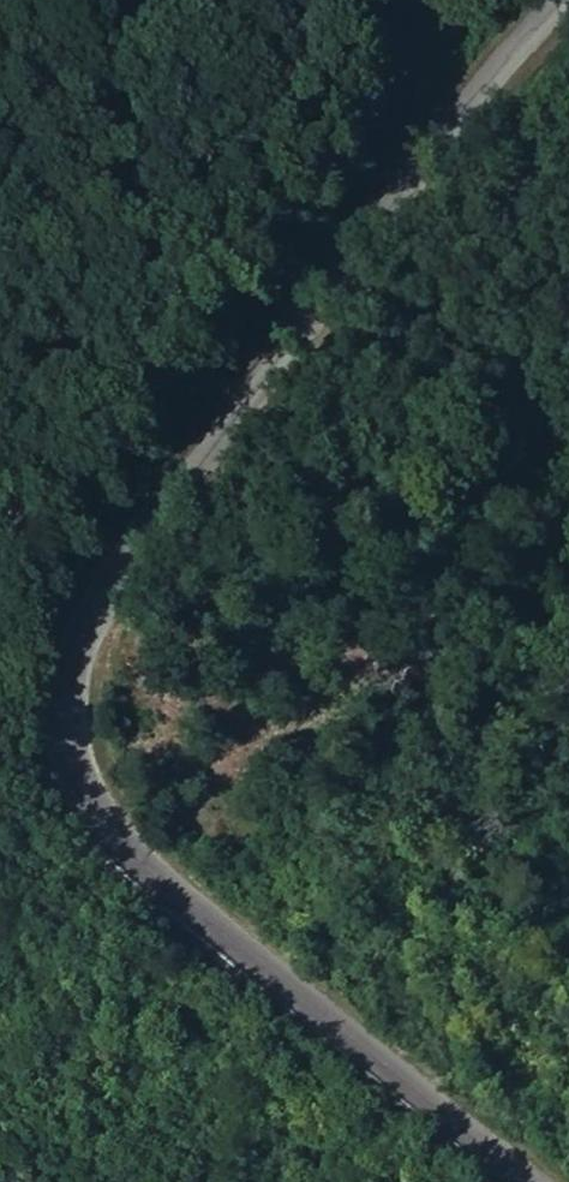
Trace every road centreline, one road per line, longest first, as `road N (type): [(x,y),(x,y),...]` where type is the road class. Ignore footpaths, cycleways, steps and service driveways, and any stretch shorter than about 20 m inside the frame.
road 1 (tertiary): [(521,1181),(119,845),(73,771),(69,719),(77,679),(106,623),(516,58),(568,0)]
road 2 (track): [(568,379),(171,586),(77,679)]

